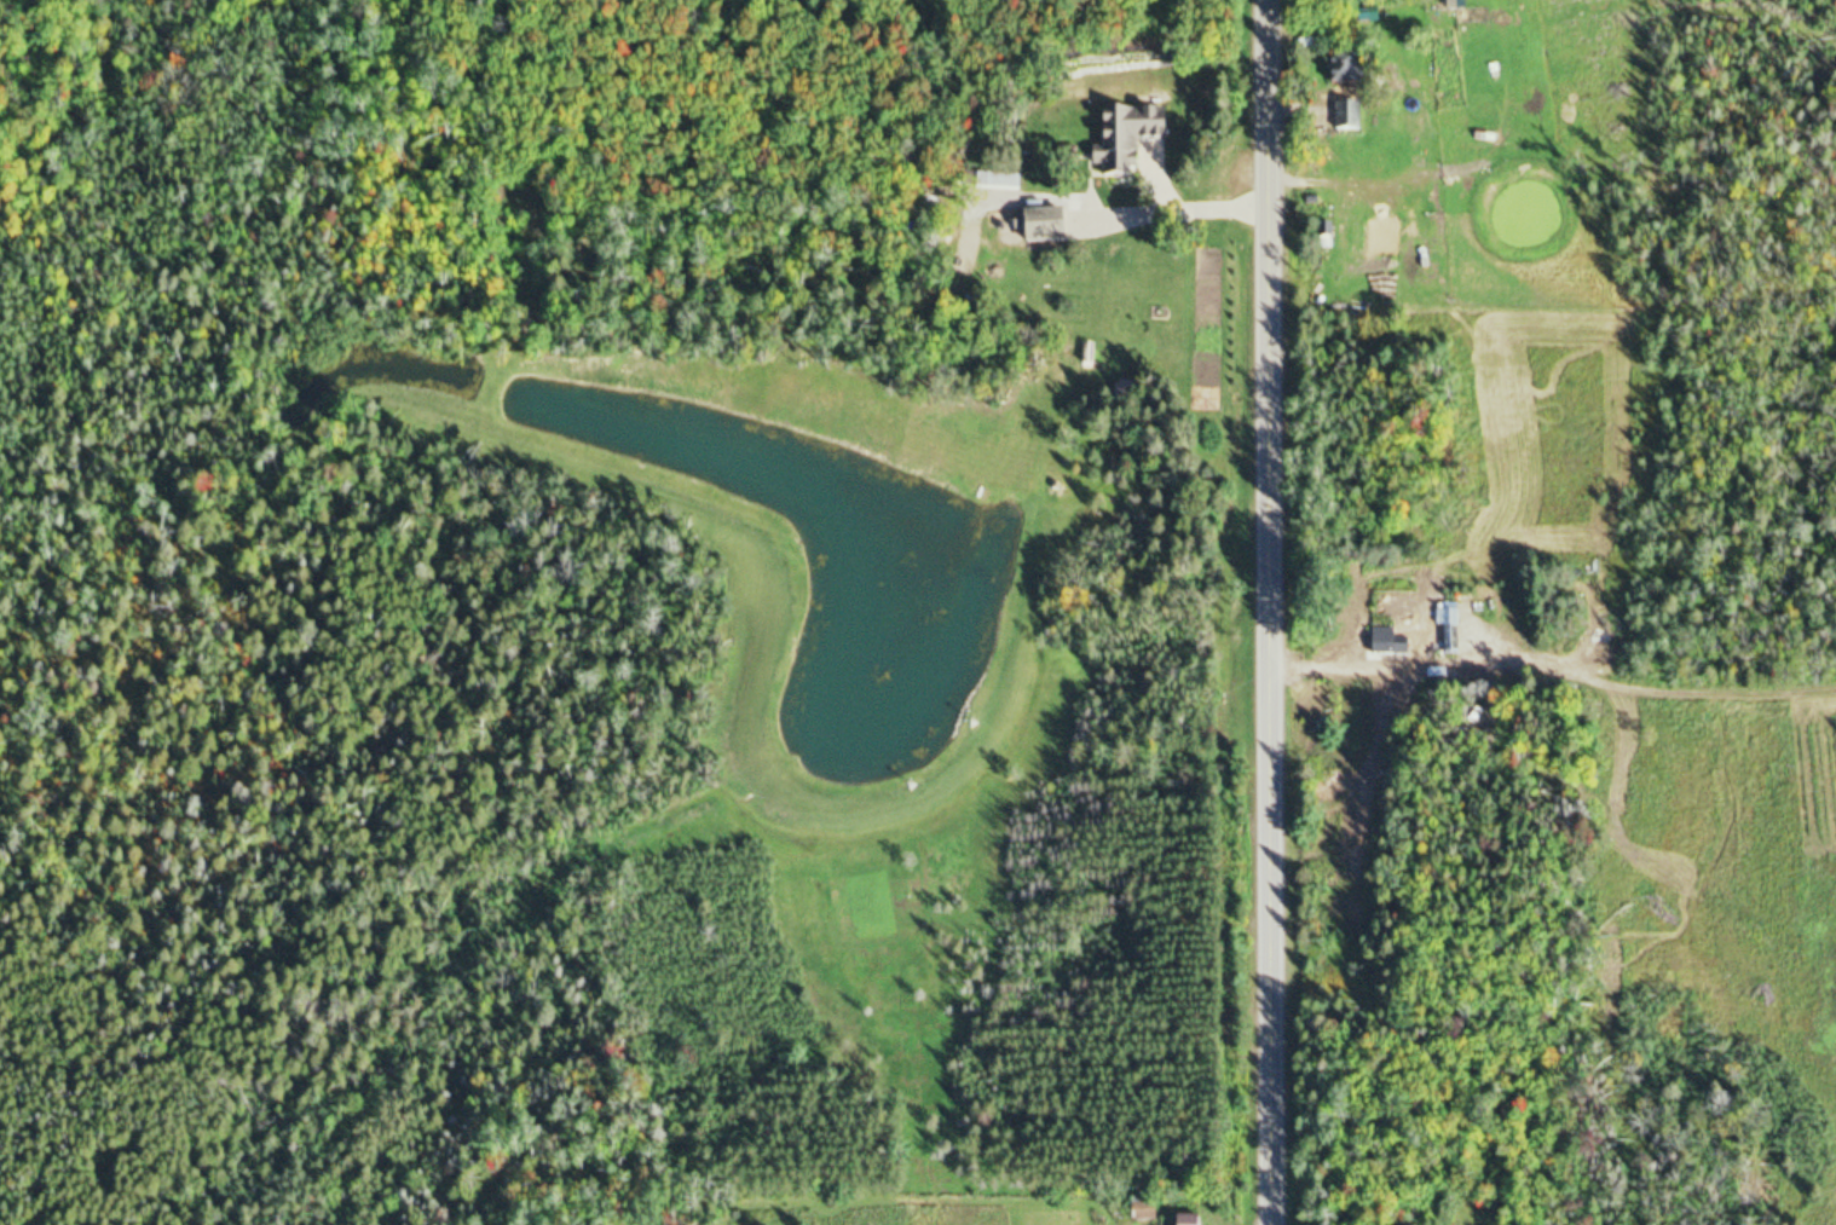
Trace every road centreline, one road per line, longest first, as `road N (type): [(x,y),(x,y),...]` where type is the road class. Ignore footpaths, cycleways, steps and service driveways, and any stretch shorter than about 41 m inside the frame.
road 1 (tertiary): [(1275,1224),(1269,0)]

